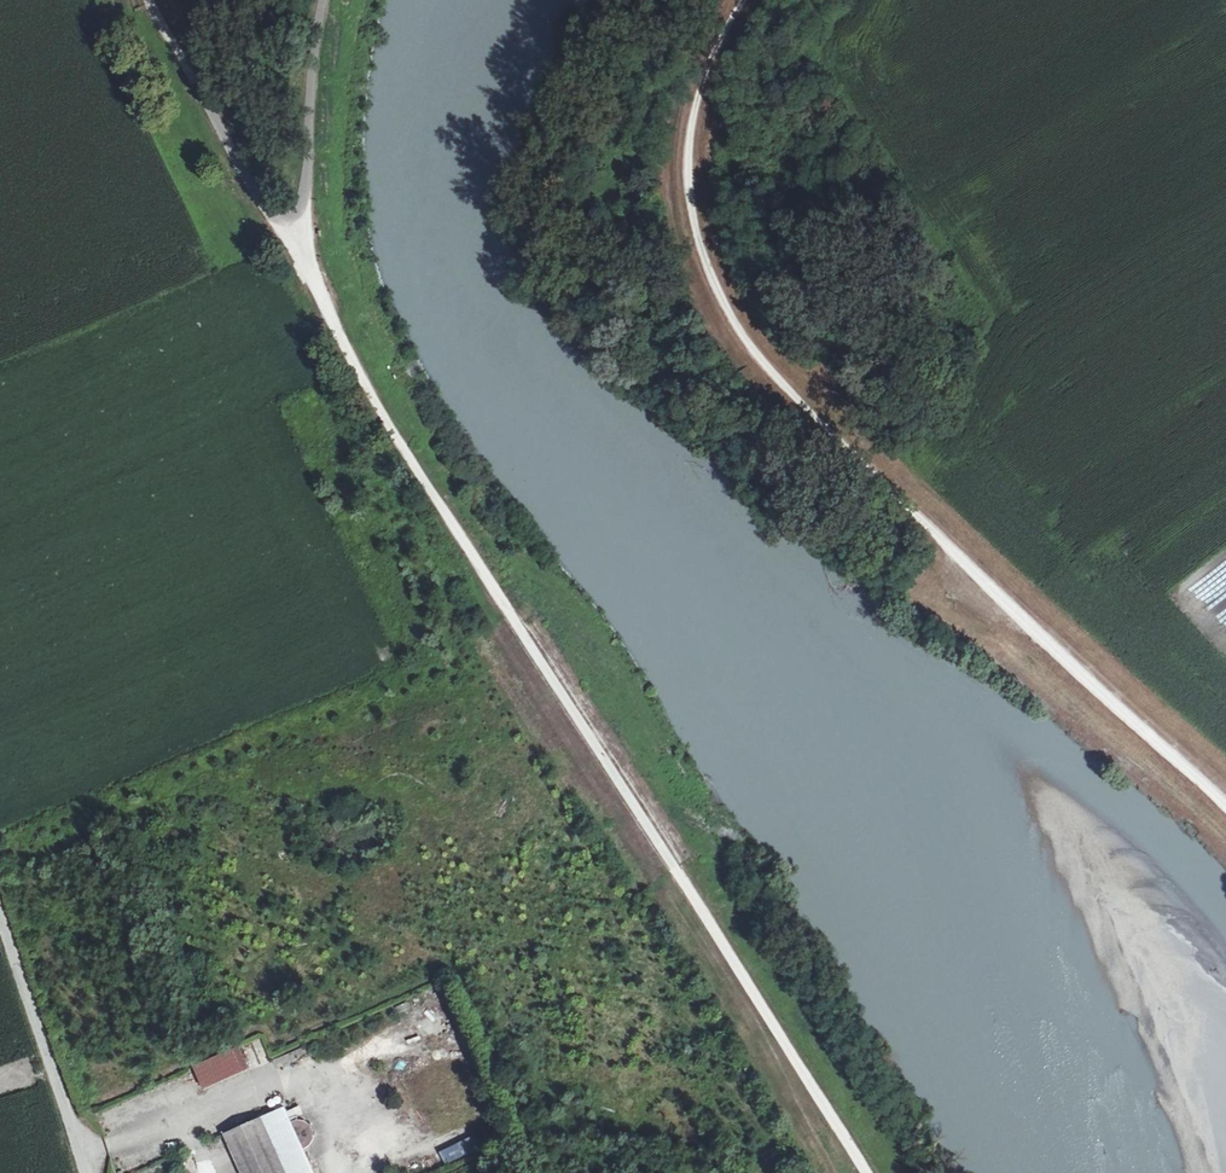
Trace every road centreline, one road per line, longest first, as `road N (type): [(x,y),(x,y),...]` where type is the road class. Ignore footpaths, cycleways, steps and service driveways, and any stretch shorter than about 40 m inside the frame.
road 1 (track): [(1225,807),(771,379),(723,318),(693,254),(683,193),(685,126),(704,61),(742,0)]
road 2 (unclassified): [(90,1172),(0,917)]

